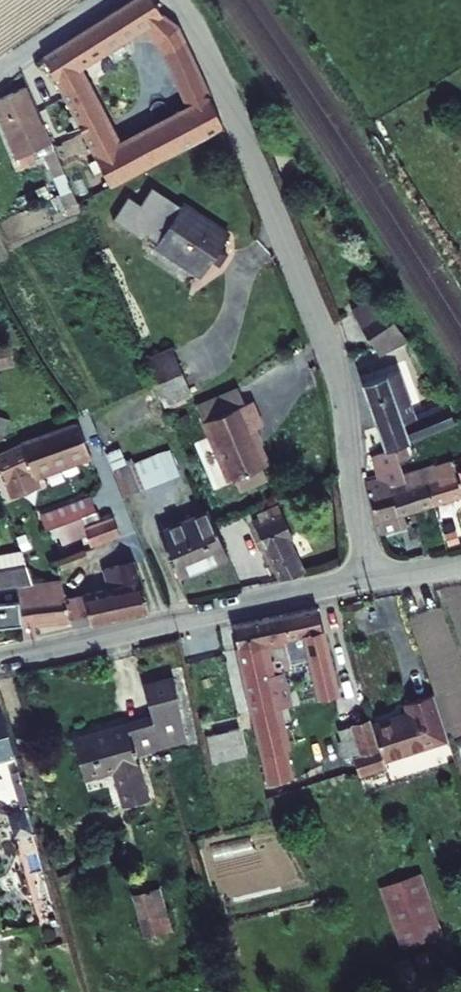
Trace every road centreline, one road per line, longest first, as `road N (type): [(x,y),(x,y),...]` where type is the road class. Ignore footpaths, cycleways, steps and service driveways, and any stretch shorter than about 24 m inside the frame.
road 1 (residential): [(177,0),(200,37),(337,379),(367,580)]
road 2 (residential): [(367,580),(0,661)]

